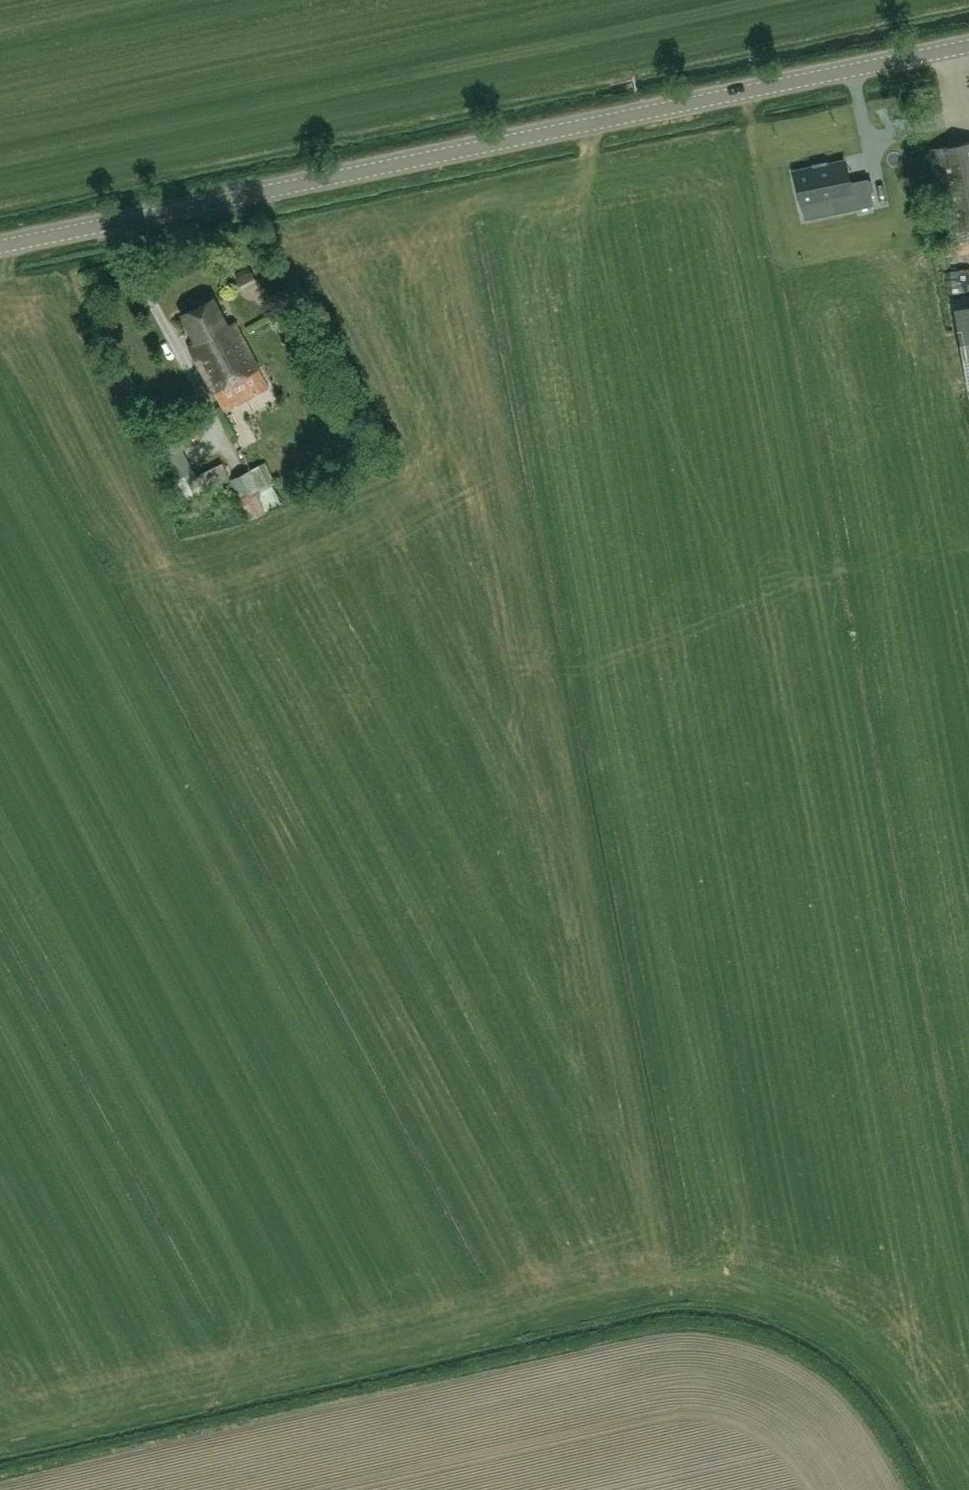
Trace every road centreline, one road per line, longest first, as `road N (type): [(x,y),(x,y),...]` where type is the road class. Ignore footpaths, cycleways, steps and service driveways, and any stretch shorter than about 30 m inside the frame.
road 1 (tertiary): [(0,249),(968,48)]

